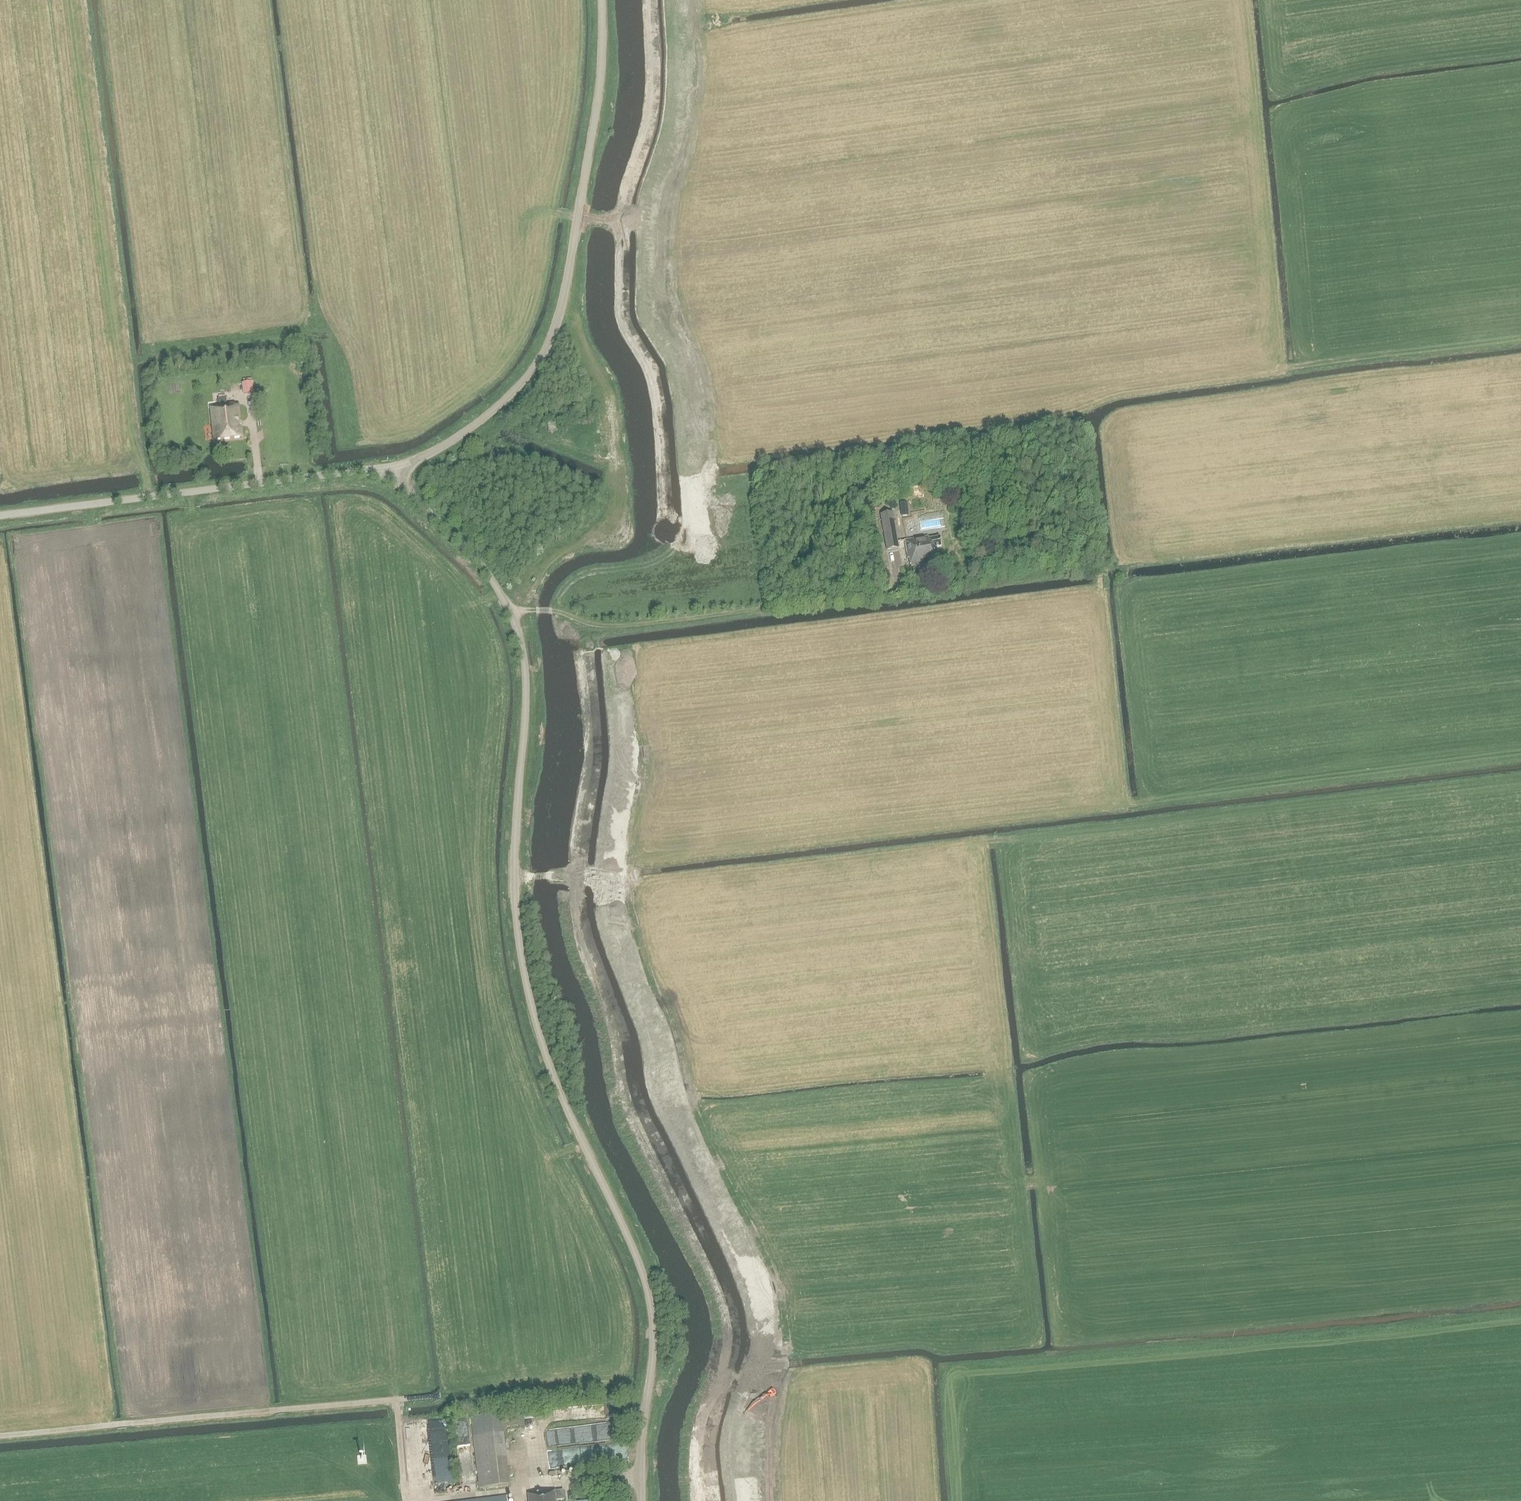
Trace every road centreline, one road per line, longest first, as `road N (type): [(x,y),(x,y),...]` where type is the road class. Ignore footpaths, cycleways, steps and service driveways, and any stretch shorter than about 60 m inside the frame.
road 1 (unclassified): [(641,1500),(653,1328),(646,1283),(550,1069),(518,937),(515,833),(526,701),(519,641),(487,572),(403,487),(394,466)]
road 2 (unclassified): [(394,466),(481,421),(550,339),(596,111),(601,0)]
road 3 (unclassified): [(0,519),(394,466)]
road 4 (track): [(509,612),(548,610),(636,626),(898,593)]
road 5 (track): [(1520,339),(1276,368)]

